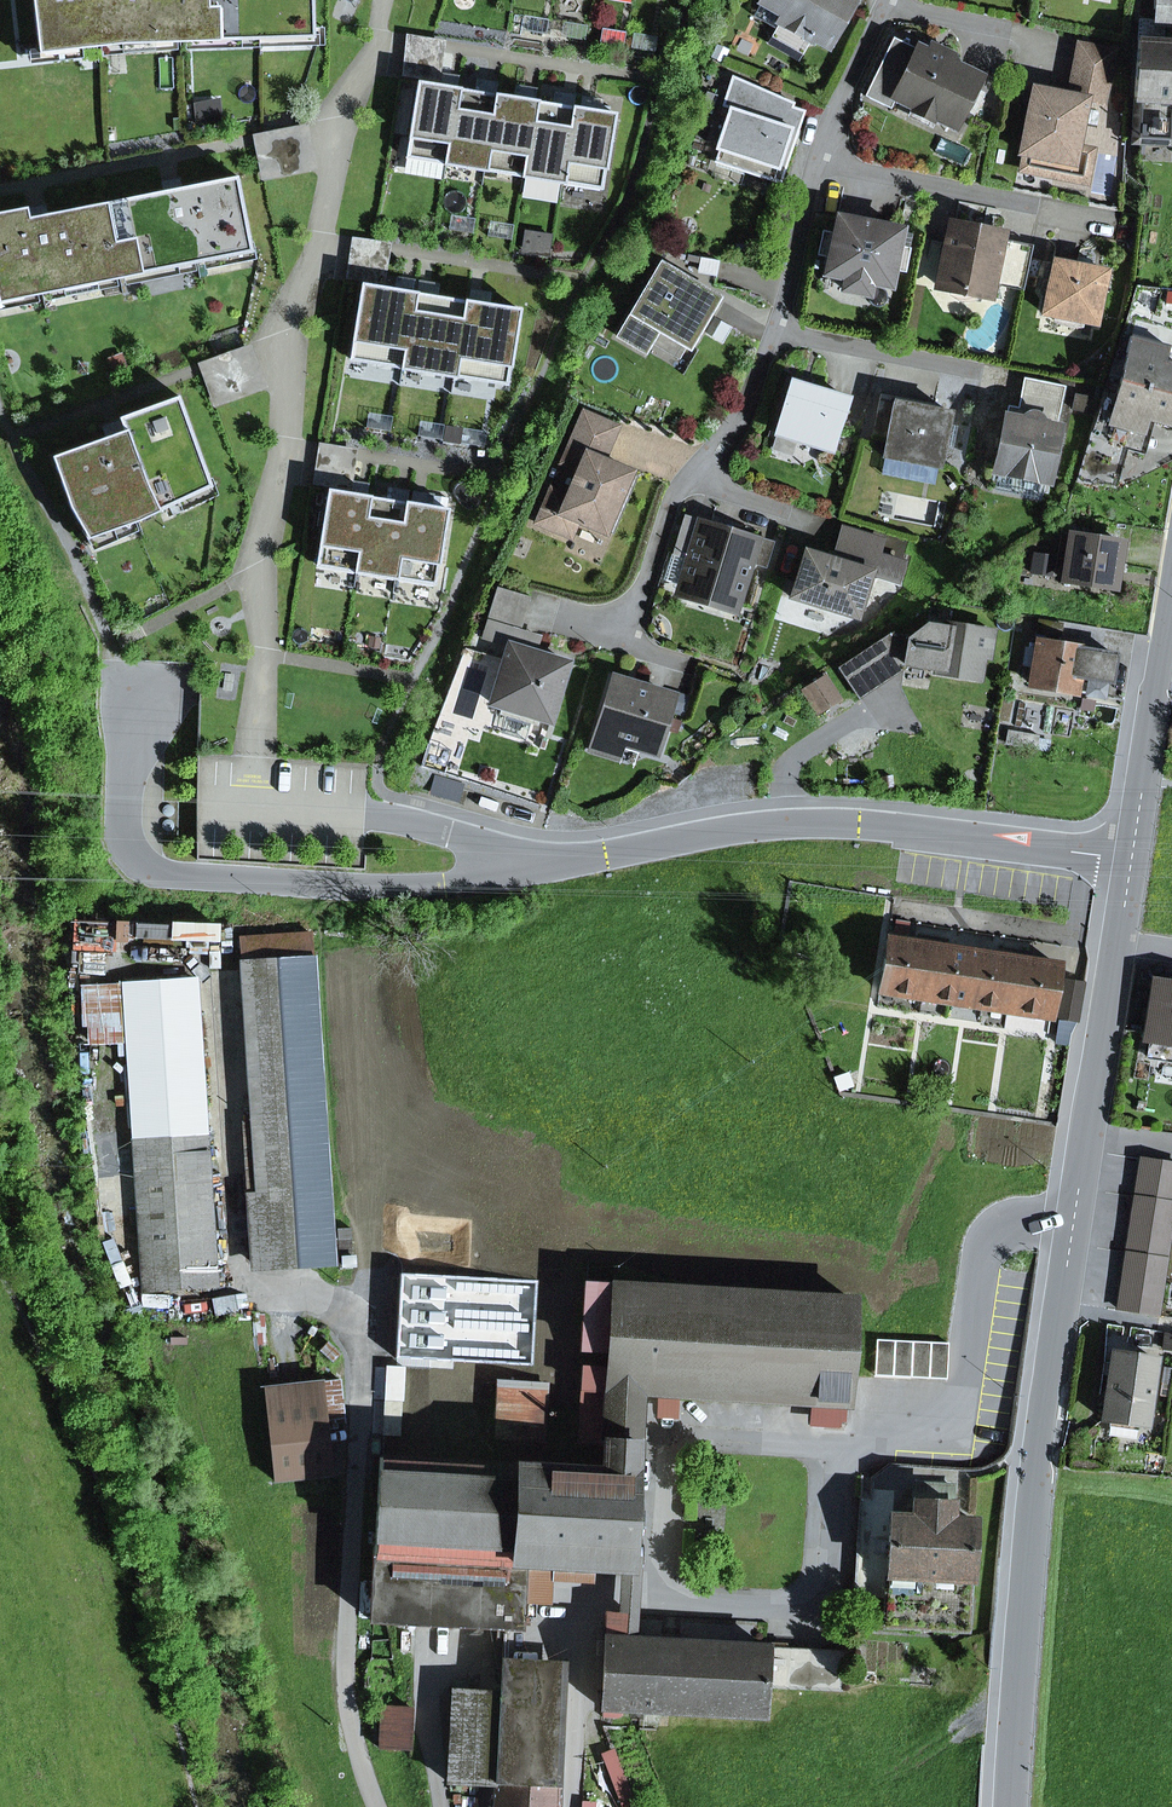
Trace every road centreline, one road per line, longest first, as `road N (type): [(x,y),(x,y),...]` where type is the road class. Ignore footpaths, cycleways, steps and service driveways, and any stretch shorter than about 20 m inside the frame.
road 1 (tertiary): [(1016,1806),(1044,1472),(1169,626)]
road 2 (residential): [(816,161),(1039,206)]
road 3 (residential): [(776,332),(980,373)]
road 4 (residential): [(776,332),(740,427),(685,479)]
road 5 (residential): [(685,479),(625,645)]
road 6 (residential): [(816,161),(776,332)]
road 7 (residential): [(889,4),(816,161)]
road 8 (residential): [(889,4),(1011,30)]

